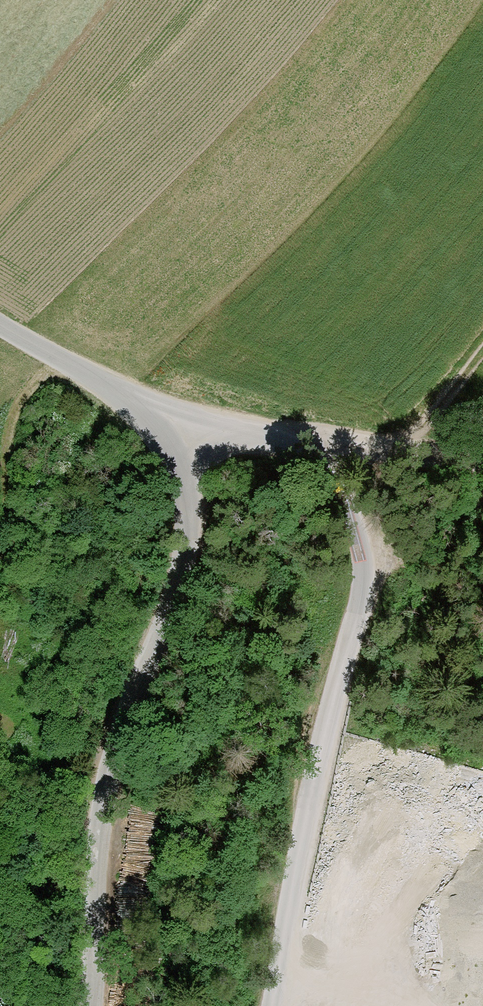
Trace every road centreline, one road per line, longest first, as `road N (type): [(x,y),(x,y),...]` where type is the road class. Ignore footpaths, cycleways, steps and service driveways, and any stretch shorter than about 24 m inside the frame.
road 1 (track): [(96,1005),(106,794),(186,554),(180,464),(137,409),(0,327)]
road 2 (track): [(367,449),(380,500),(293,1005)]
road 3 (track): [(482,454),(367,449),(137,409)]

